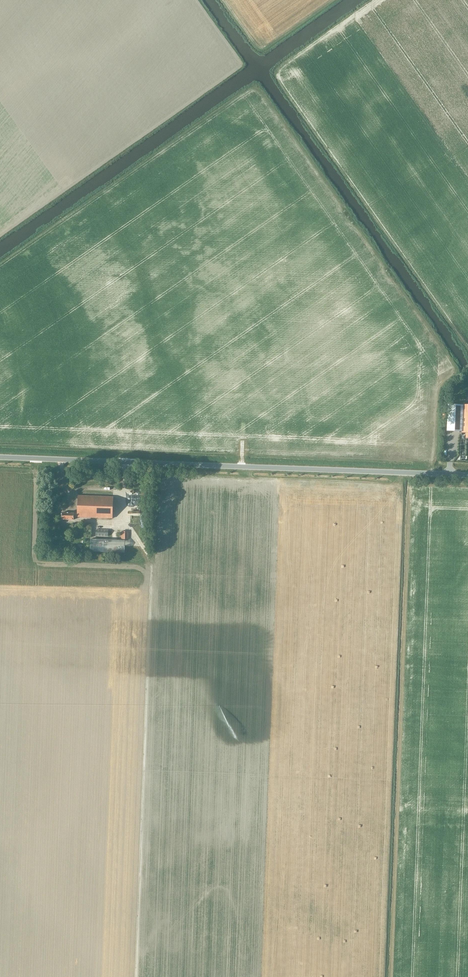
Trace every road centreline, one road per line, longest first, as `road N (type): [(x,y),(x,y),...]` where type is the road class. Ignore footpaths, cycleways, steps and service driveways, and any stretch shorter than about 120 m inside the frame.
road 1 (unclassified): [(467,476),(0,458)]

